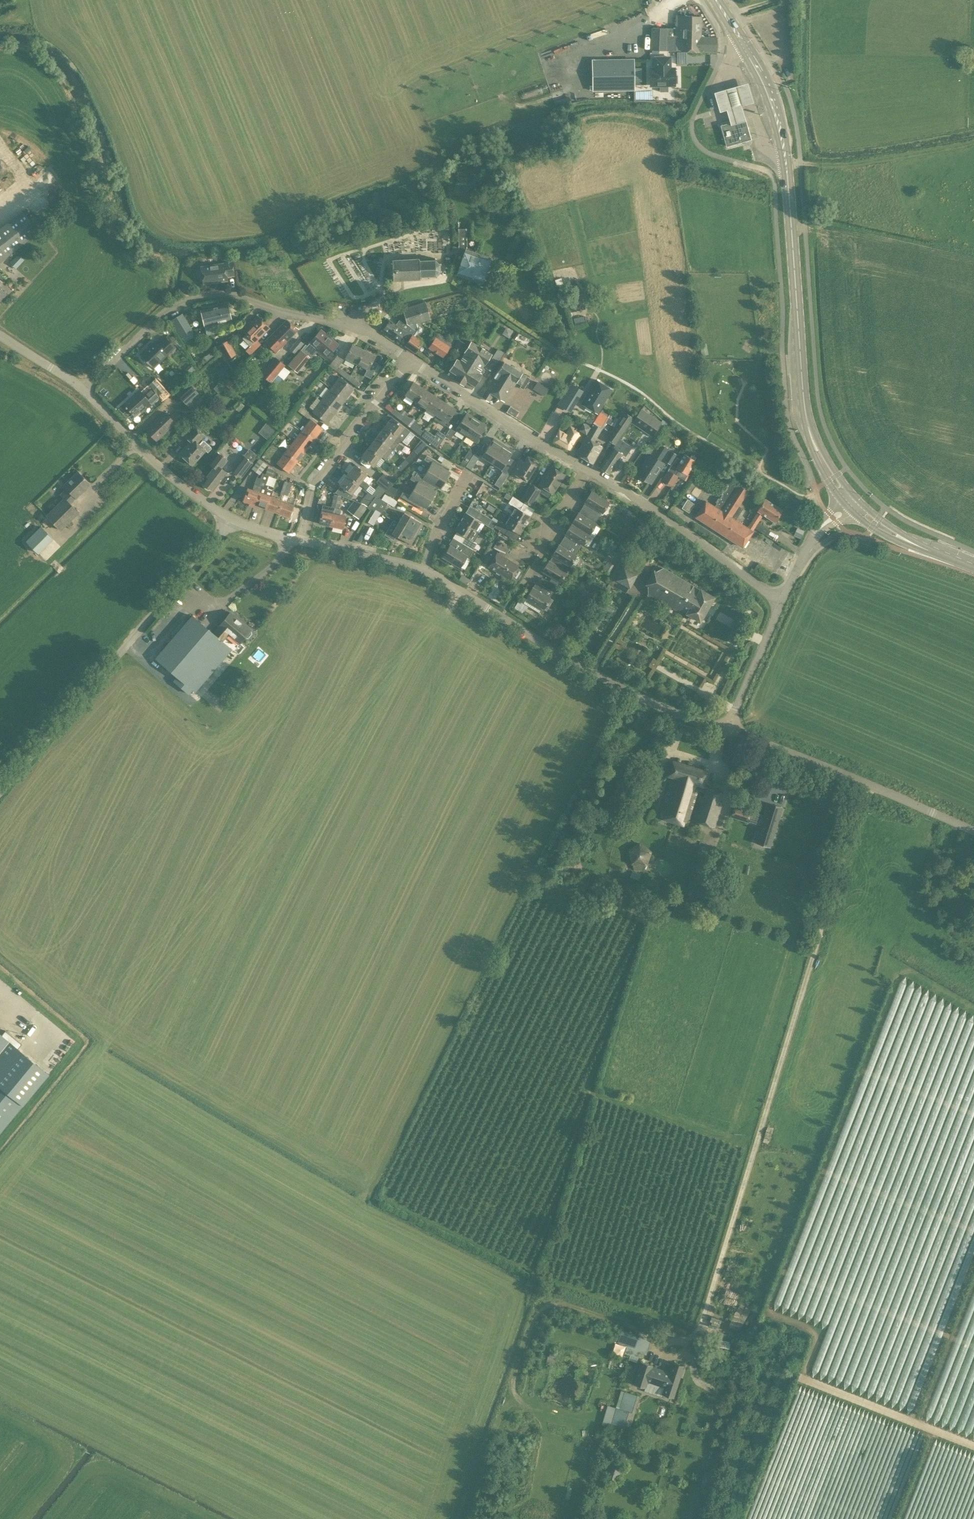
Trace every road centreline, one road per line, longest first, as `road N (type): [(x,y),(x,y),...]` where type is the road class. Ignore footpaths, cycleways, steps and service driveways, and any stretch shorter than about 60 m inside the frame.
road 1 (unclassified): [(697,1345),(859,780)]
road 2 (secondary): [(852,503),(817,453),(800,402),(780,114),(770,84),(716,0)]
road 3 (unclassified): [(0,791),(231,520)]
road 4 (unclassified): [(727,729),(640,697),(423,570)]
road 5 (unclassified): [(82,390),(189,298),(231,294),(346,322)]
road 6 (residential): [(585,467),(781,602)]
road 7 (residential): [(301,541),(311,487),(410,359)]
road 8 (residential): [(410,359),(585,467)]
road 9 (residential): [(231,520),(151,459),(82,390)]
road 10 (unclassified): [(859,780),(727,729)]
road 11 (unclassified): [(727,729),(781,602)]
road 12 (residential): [(523,583),(541,552),(542,530),(585,467)]
road 13 (residential): [(423,570),(301,541)]
road 14 (unclassified): [(973,831),(859,780)]
road 15 (unclassified): [(781,602),(820,529),(852,503)]

